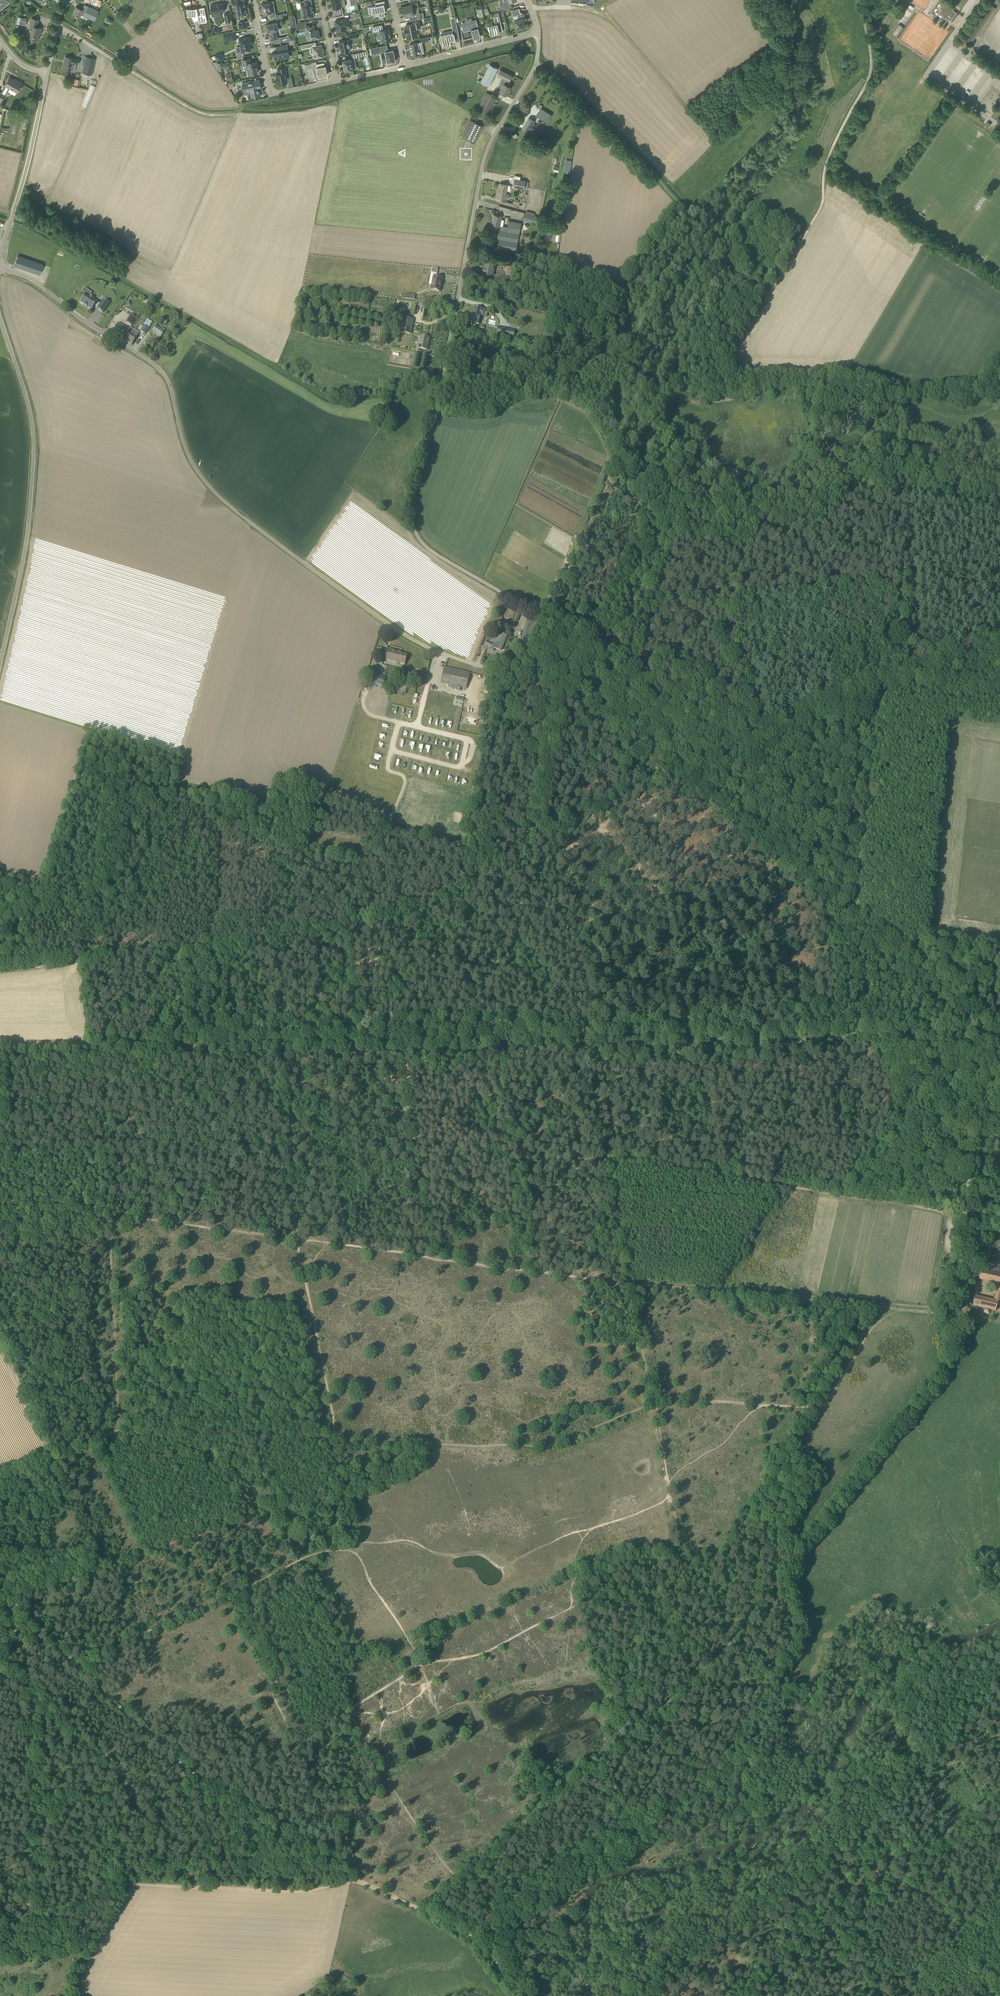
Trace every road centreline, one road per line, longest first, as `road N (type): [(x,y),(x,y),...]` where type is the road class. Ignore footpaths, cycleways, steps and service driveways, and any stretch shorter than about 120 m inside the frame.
road 1 (unclassified): [(0,1040),(999,1033)]
road 2 (track): [(425,1912),(709,1662),(947,1366),(952,1304)]
road 3 (track): [(0,967),(169,959),(385,917),(687,776)]
road 4 (track): [(952,1304),(627,1283),(298,1236)]
road 5 (unclassified): [(489,669),(406,637),(222,500),(189,456),(157,367),(26,277),(0,269)]
road 6 (unclassified): [(547,620),(429,551),(411,510),(487,153),(536,60)]
road 7 (track): [(298,1236),(109,1213),(117,1435),(330,1436)]
road 8 (track): [(860,0),(871,49),(867,84),(830,155),(813,223),(726,364),(723,401)]
road 9 (track): [(991,1033),(687,776)]
road 10 (unclassified): [(0,675),(22,580),(35,462),(26,397),(0,319)]
road 11 (track): [(415,1669),(481,1654),(621,1581),(709,1662)]
road 12 (track): [(568,829),(584,930),(786,884),(801,871)]
road 13 (track): [(778,97),(716,139),(602,11),(532,10)]
road 14 (track): [(687,776),(934,664)]
road 15 (track): [(952,1304),(978,1044)]
road 16 (track): [(911,584),(664,609)]
road 17 (track): [(425,1912),(350,1878),(219,1791)]
road 18 (track): [(541,1271),(501,1036)]
road 19 (track): [(336,1435),(298,1236)]
road 20 (track): [(236,112),(185,105),(58,24)]
road 21 (track): [(450,1887),(342,1721)]
road 22 (track): [(298,1236),(280,1039)]
road 23 (track): [(219,1791),(73,1660)]
road 24 (unclassified): [(0,257),(47,73)]
road 25 (track): [(238,1585),(73,1660)]
road 26 (track): [(289,1749),(415,1669)]
road 27 (track): [(632,667),(489,669)]
road 28 (residential): [(404,66),(538,32)]
road 29 (track): [(526,1995),(468,1934),(425,1912)]
road 30 (track): [(0,1340),(52,1457)]
road 31 (track): [(687,776),(632,667)]

